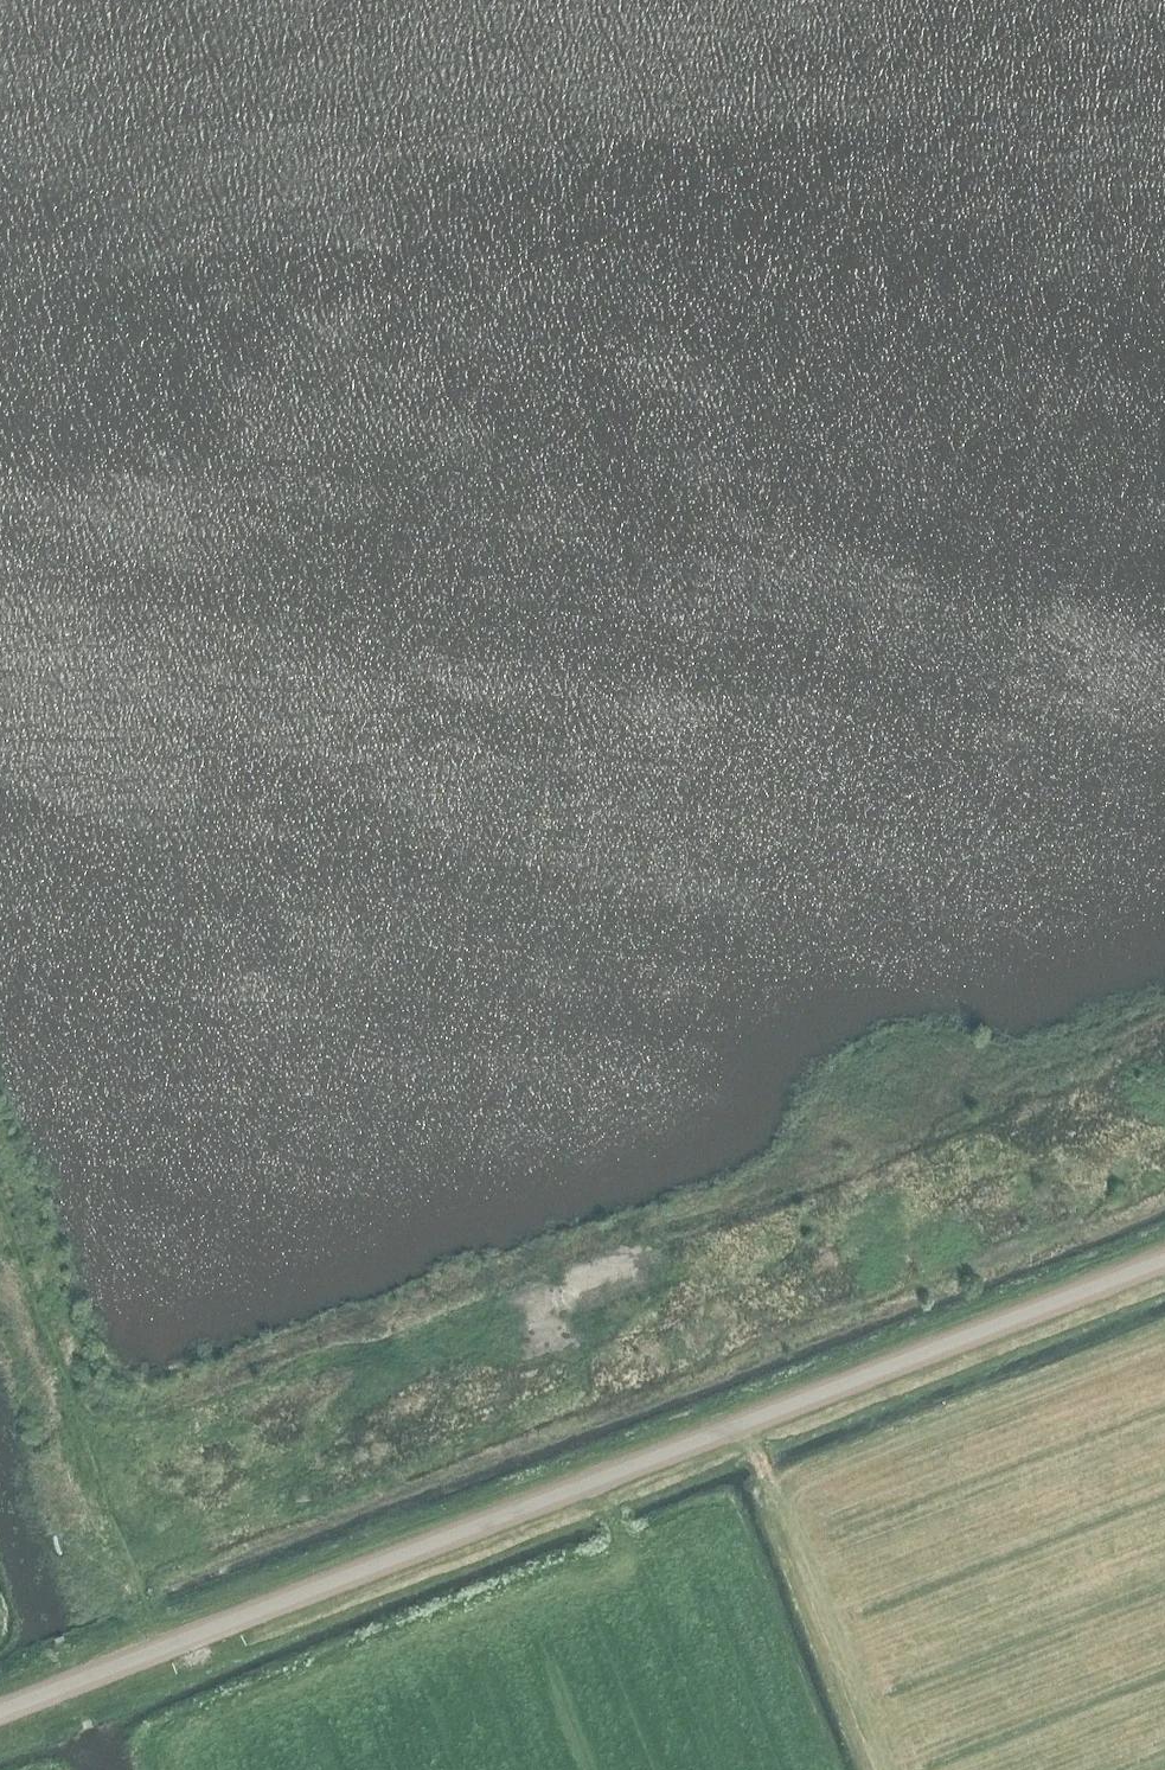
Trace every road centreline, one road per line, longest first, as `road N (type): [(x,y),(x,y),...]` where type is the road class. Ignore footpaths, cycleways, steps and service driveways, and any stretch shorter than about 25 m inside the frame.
road 1 (tertiary): [(1164,1263),(0,1712)]

